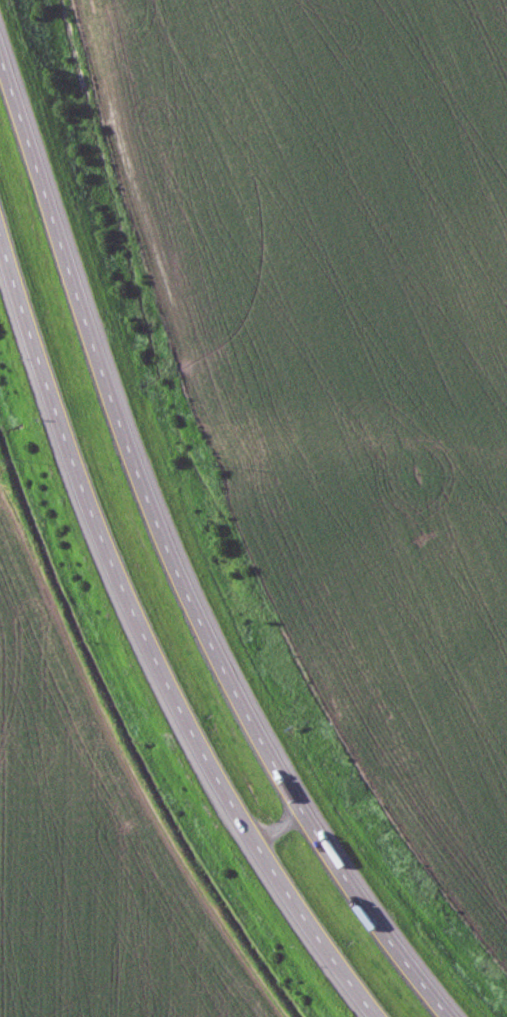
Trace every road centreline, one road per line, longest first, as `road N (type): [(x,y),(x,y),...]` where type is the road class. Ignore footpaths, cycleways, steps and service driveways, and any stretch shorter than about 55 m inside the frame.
road 1 (motorway): [(453,1016),(298,793),(186,584),(0,52)]
road 2 (motorway): [(0,243),(69,457),(148,652),(228,806),(373,1016)]

